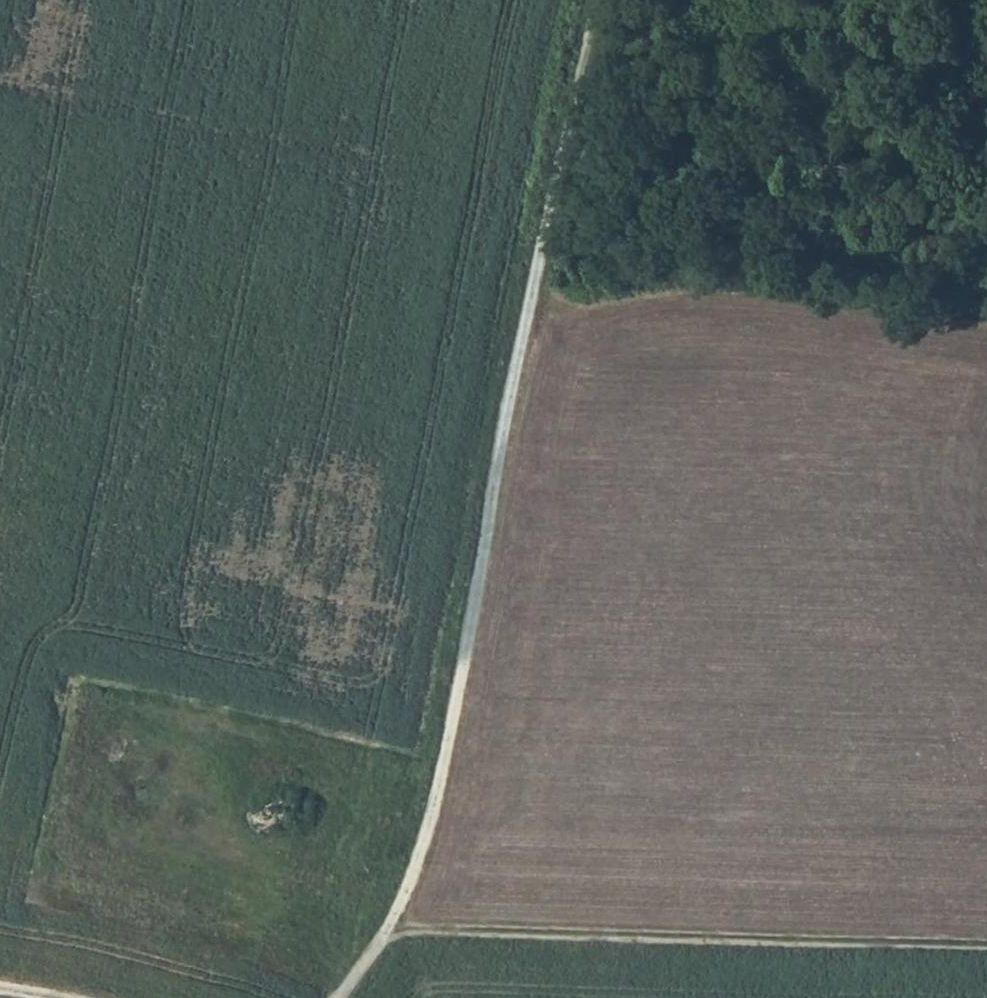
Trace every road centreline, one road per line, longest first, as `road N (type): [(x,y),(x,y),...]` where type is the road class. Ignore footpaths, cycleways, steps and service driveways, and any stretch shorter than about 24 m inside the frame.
road 1 (track): [(342,997),(391,931),(426,837),(527,324),(577,101),(609,0)]
road 2 (track): [(391,931),(986,945)]

